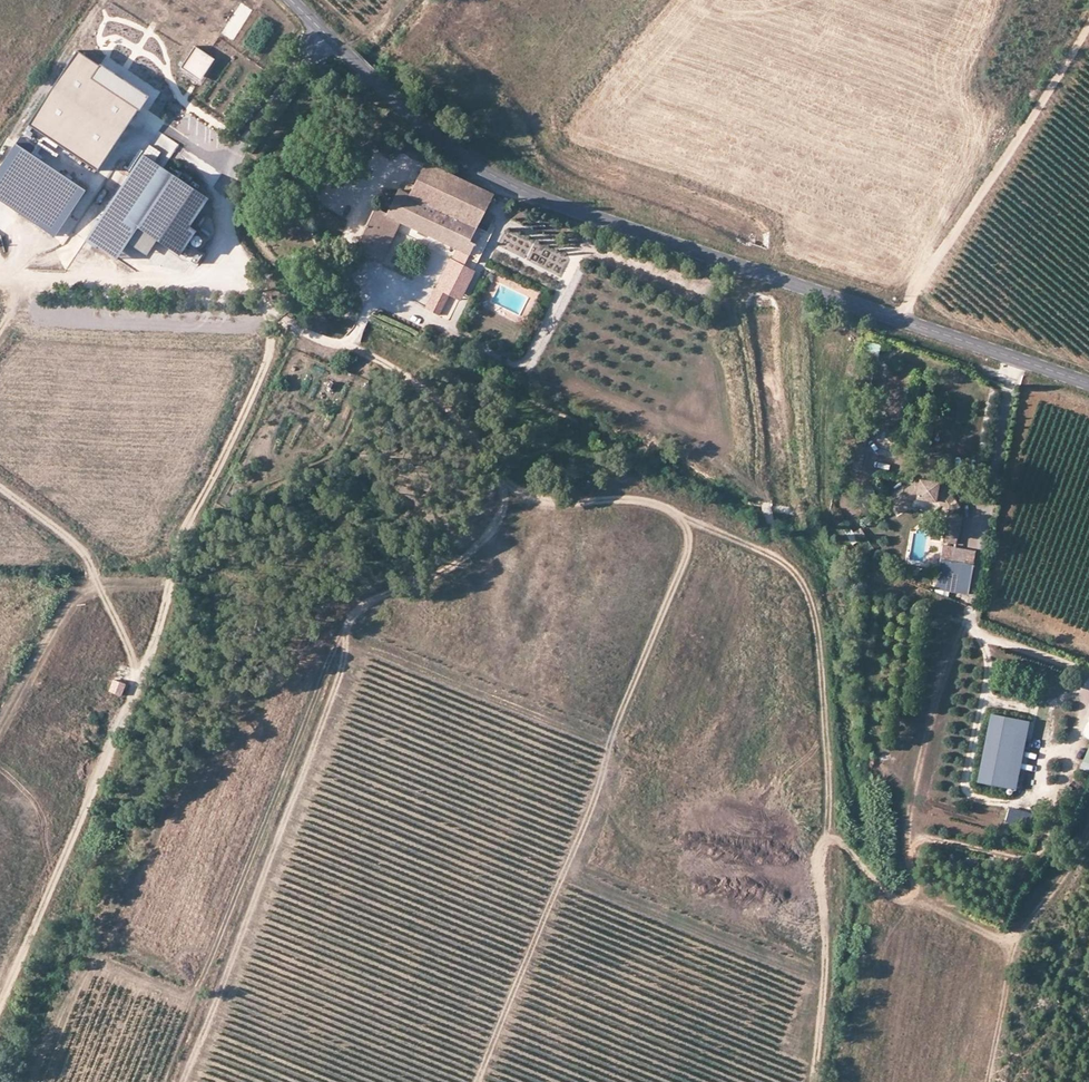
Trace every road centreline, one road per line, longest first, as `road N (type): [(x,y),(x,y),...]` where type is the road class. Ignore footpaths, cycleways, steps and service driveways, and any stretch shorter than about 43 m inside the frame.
road 1 (track): [(812,1081),(826,996),(820,860),(829,759),(813,605),(796,572),(645,500),(550,502),(509,484),(453,410),(359,350),(273,314),(223,263)]
road 2 (tertiary): [(290,0),(423,126),(545,199),(1088,383)]
road 3 (track): [(273,314),(269,353),(205,490),(131,692),(0,1003)]
road 4 (track): [(1088,20),(903,321)]
road 5 (track): [(1088,835),(1026,930),(988,1081)]
road 6 (track): [(0,488),(81,550),(138,675)]
road 7 (track): [(0,726),(75,598),(99,586)]
road 8 (track): [(0,278),(149,279)]

